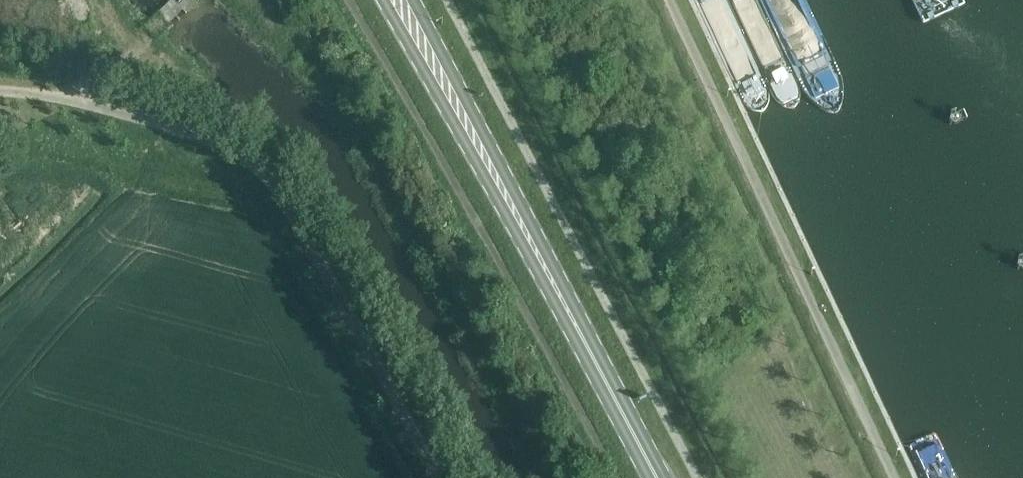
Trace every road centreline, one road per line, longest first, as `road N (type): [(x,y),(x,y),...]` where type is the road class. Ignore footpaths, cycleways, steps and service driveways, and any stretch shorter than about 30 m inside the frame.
road 1 (unclassified): [(434,477),(259,164),(74,97),(0,90)]
road 2 (primary): [(652,477),(392,0)]

